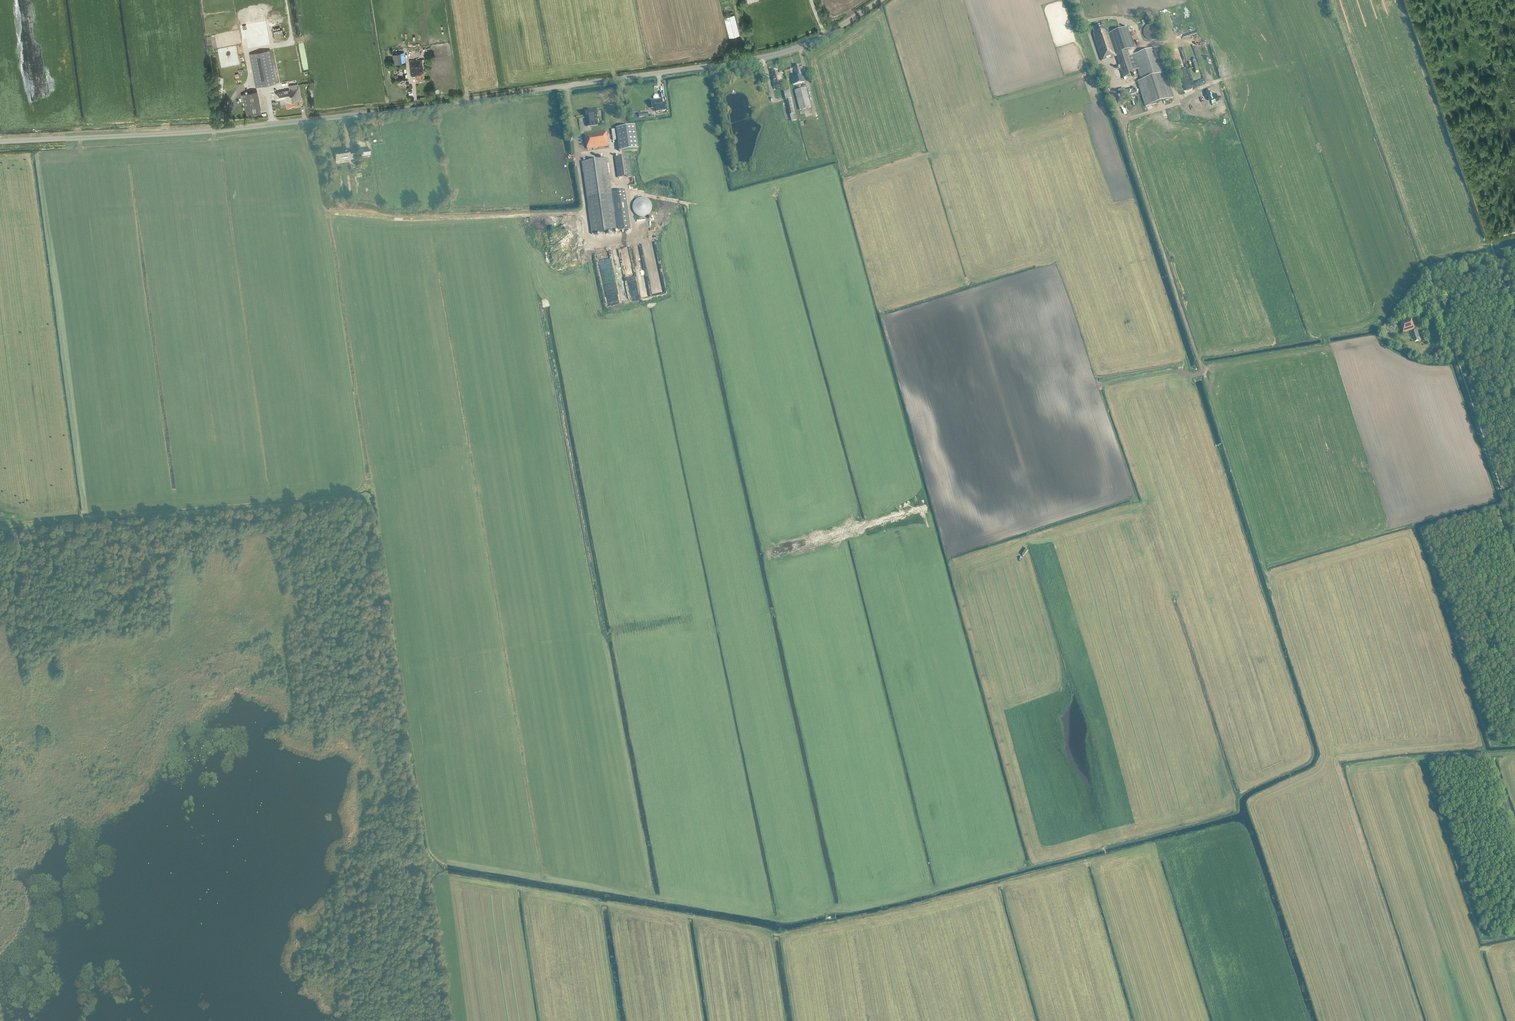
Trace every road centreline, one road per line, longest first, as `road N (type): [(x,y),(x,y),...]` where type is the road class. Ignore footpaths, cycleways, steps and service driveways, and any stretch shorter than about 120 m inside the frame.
road 1 (tertiary): [(0,143),(246,128),(746,61),(801,48),(881,0)]

